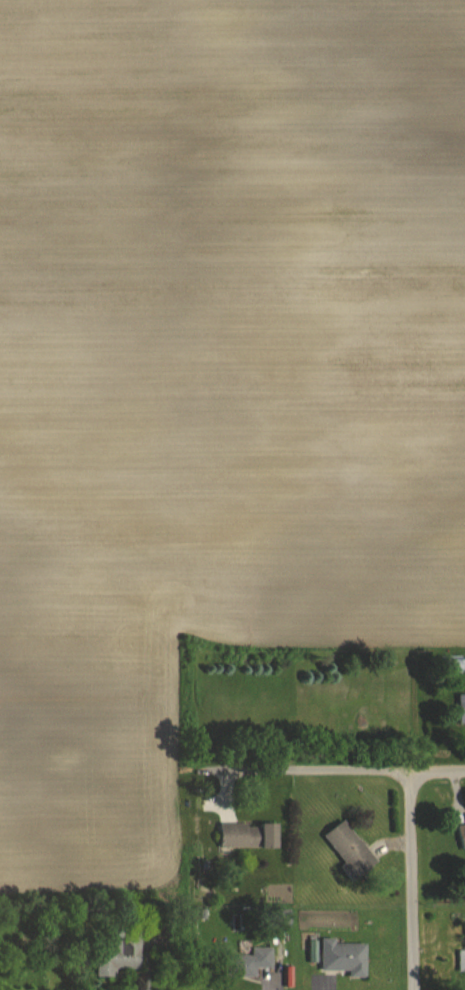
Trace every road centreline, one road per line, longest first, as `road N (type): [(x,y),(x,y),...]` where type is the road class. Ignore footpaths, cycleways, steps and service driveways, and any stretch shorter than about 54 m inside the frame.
road 1 (residential): [(411,989),(412,770)]
road 2 (residential): [(257,766),(464,768)]

